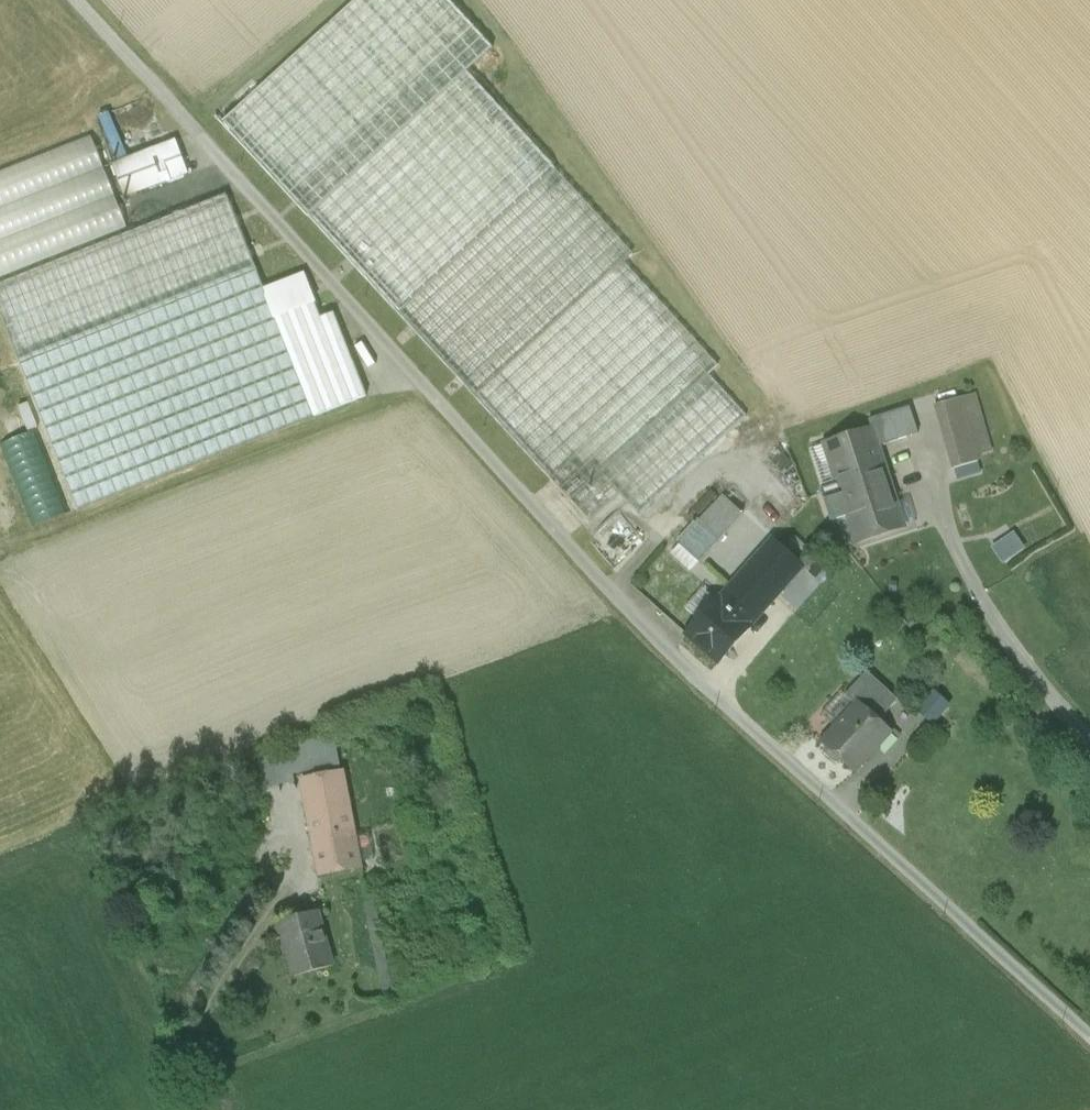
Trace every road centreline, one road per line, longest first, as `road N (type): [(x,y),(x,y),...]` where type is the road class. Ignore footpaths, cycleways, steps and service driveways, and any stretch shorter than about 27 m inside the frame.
road 1 (unclassified): [(1089,1040),(575,557),(78,0)]

